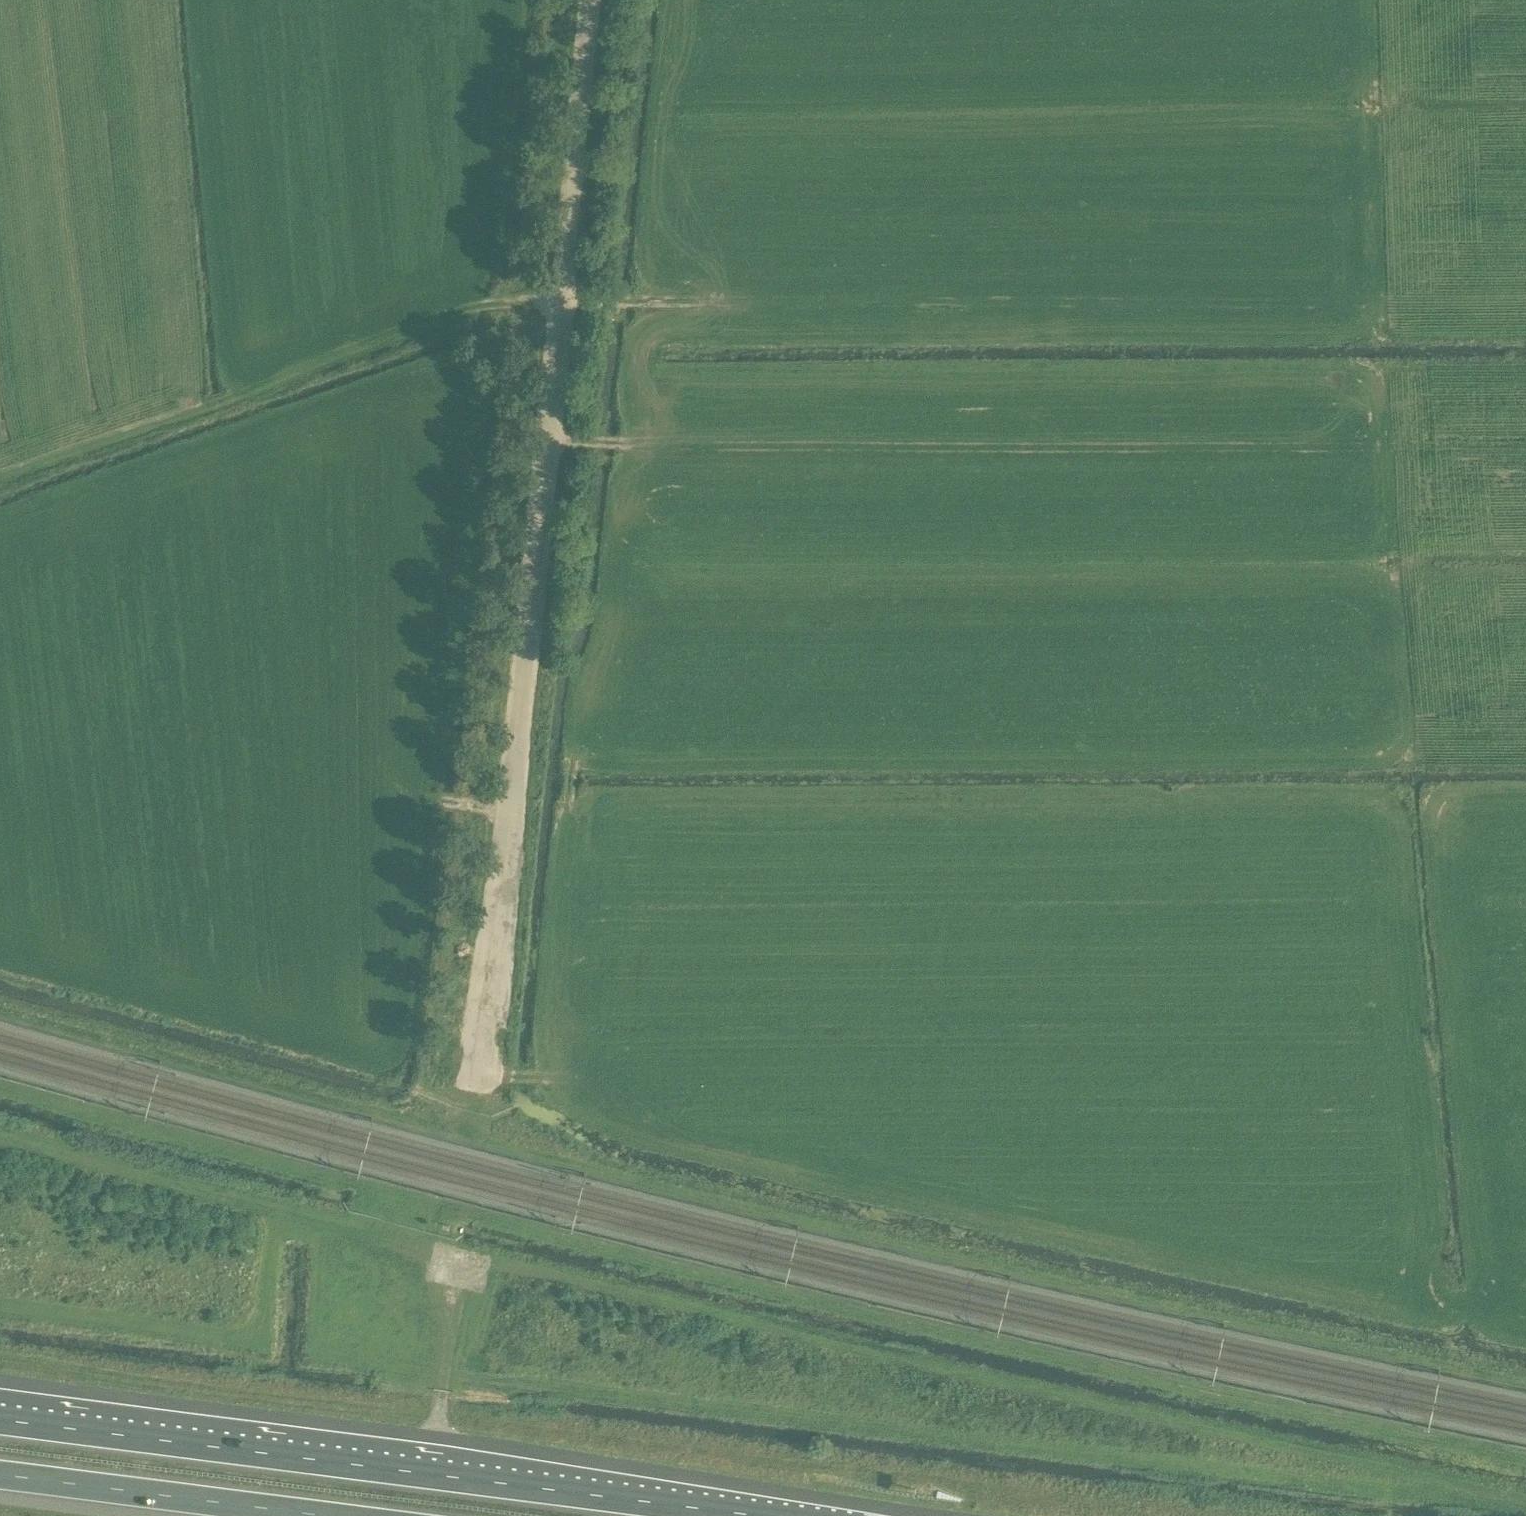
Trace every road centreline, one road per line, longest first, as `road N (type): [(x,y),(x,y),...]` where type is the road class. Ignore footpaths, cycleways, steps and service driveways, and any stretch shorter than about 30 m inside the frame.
road 1 (unclassified): [(479,1074),(592,0)]
road 2 (track): [(1522,1499),(487,1262)]
road 3 (motorway): [(753,1515),(0,1420)]
road 4 (track): [(434,1250),(0,1138)]
road 5 (motorway): [(0,1475),(321,1515)]

